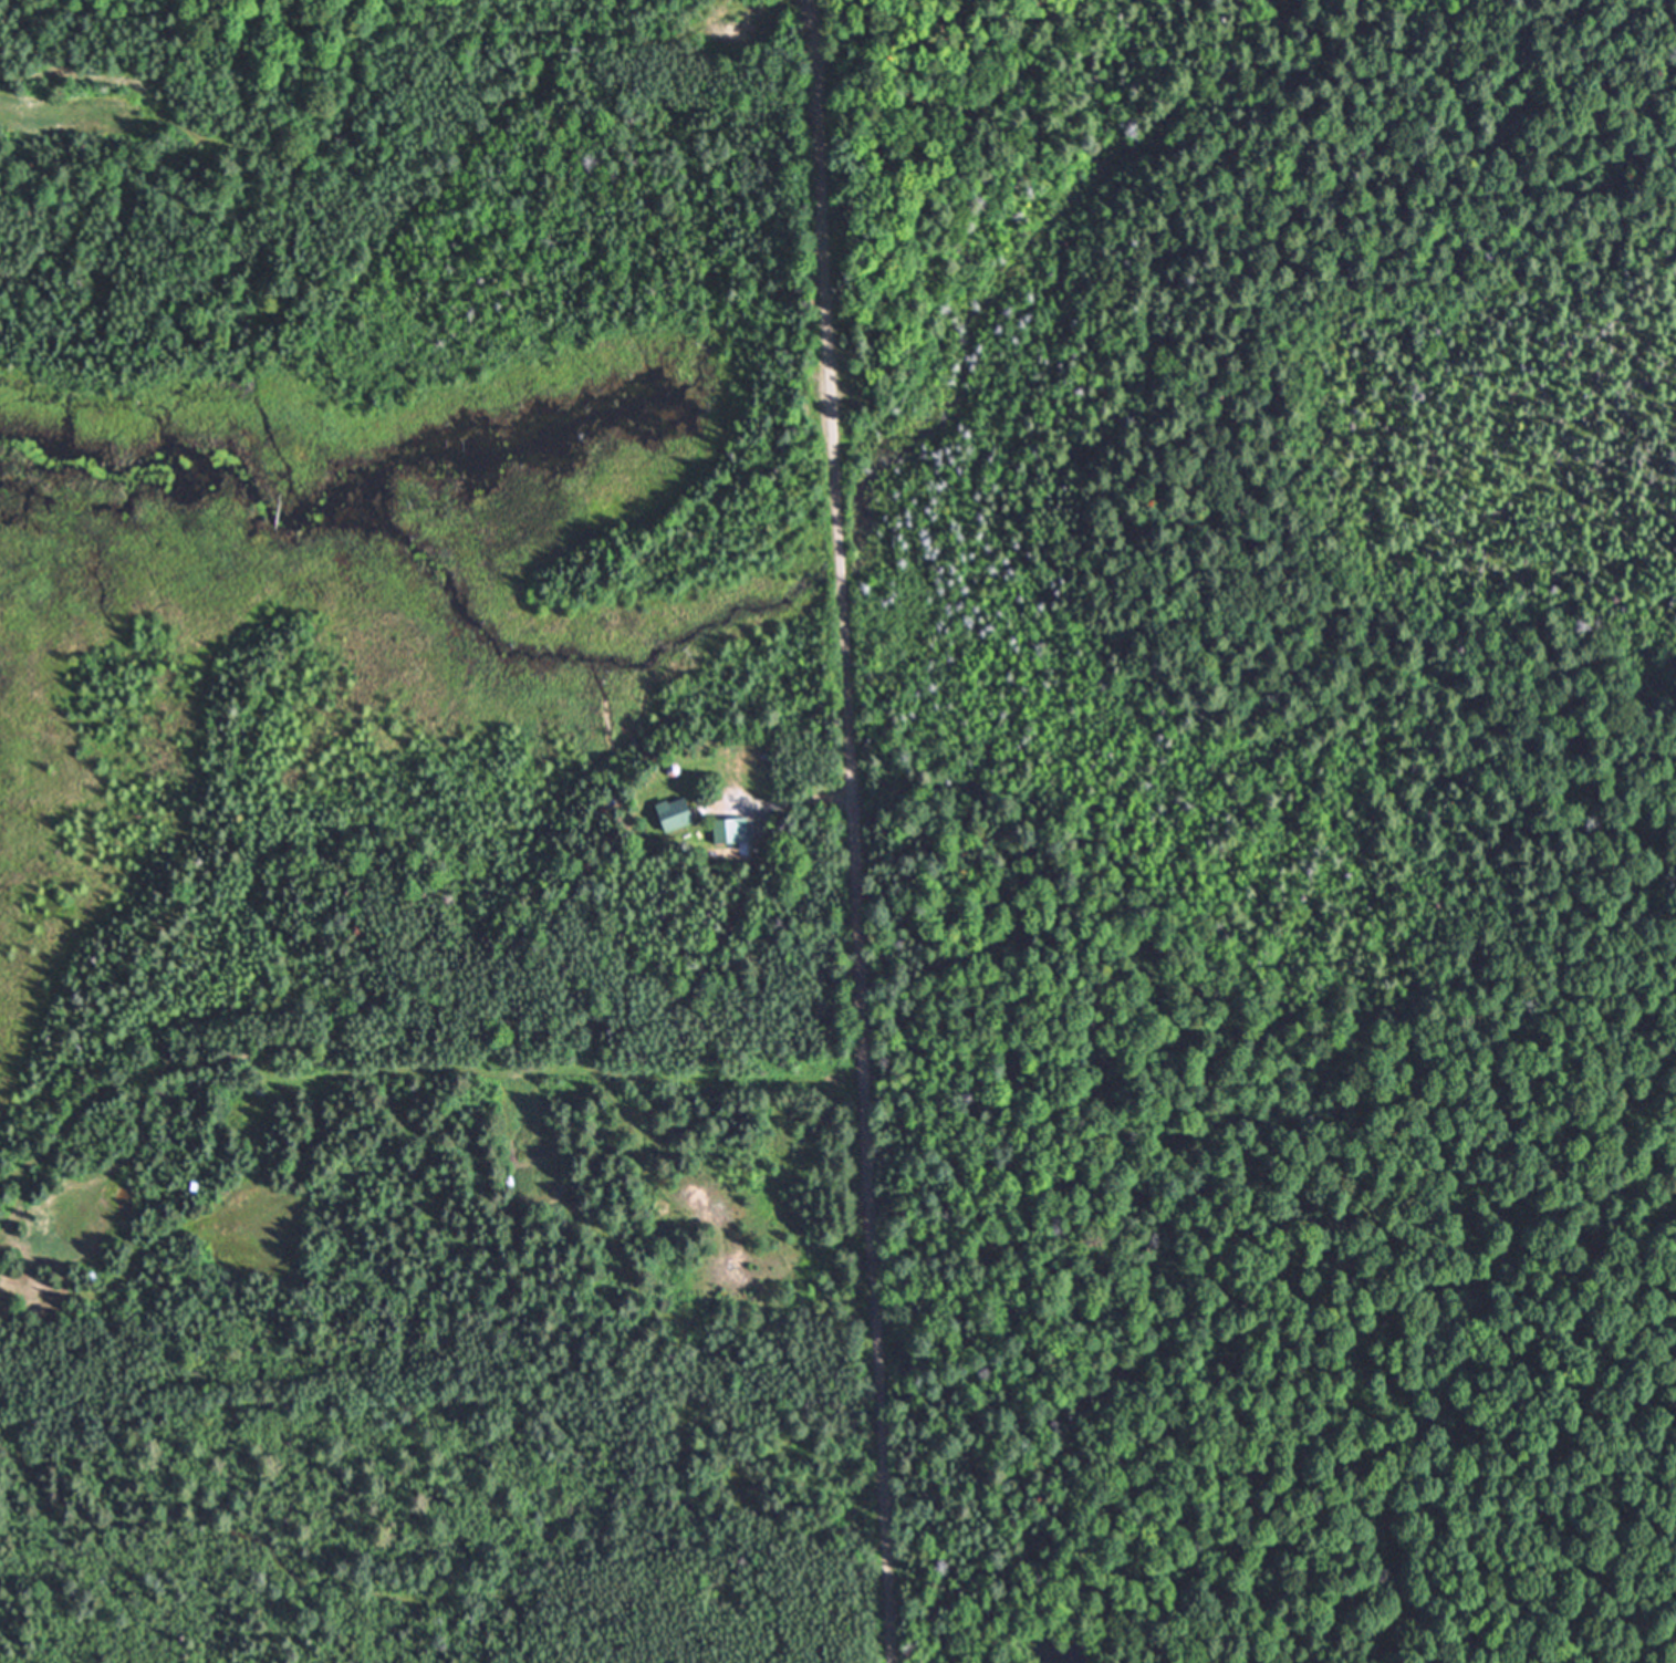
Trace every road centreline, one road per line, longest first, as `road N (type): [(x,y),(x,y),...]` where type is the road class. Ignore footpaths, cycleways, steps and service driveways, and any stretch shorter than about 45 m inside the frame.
road 1 (residential): [(890,1662),(805,0)]

